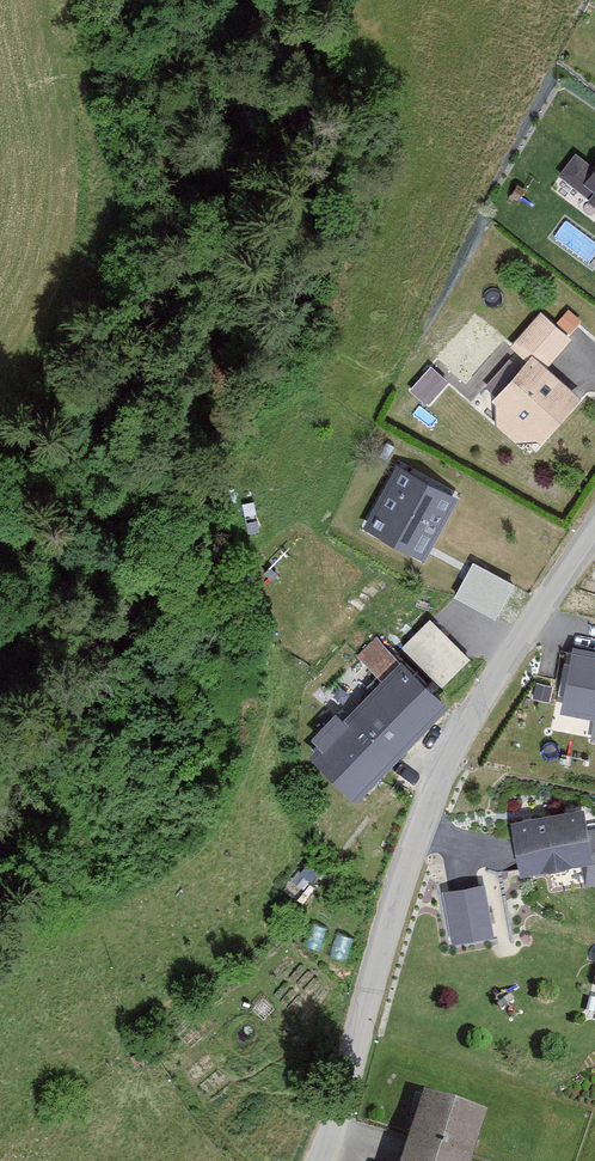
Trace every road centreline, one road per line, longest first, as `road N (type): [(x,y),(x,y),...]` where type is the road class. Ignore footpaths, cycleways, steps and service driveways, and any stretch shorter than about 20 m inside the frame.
road 1 (unclassified): [(594,529),(454,734),(384,920),(316,1160)]

